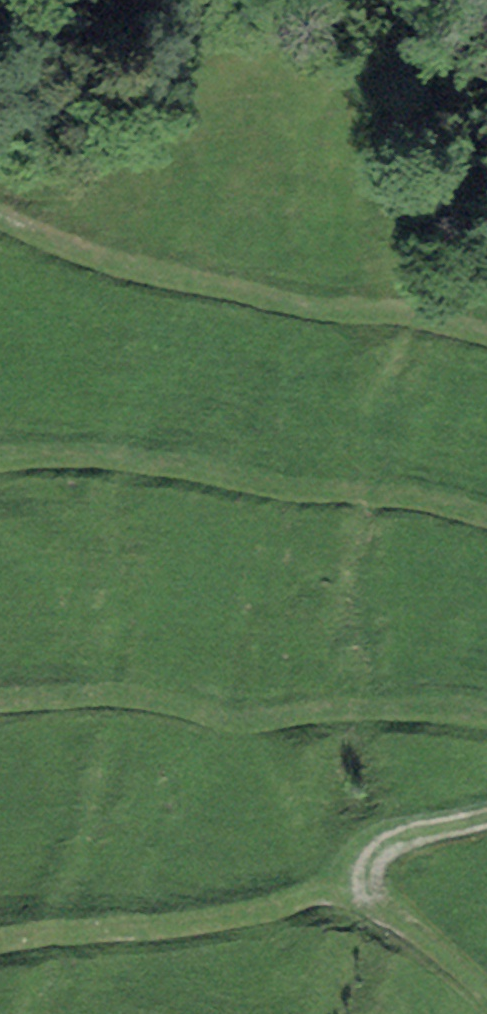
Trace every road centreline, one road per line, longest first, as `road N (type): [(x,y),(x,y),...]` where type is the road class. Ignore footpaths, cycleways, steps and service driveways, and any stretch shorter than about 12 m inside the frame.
road 1 (track): [(486,333),(415,312),(327,311),(167,275),(54,242),(0,215)]
road 2 (track): [(486,516),(80,453),(0,462)]
road 3 (track): [(486,718),(344,708),(243,721),(107,692),(0,697)]
road 4 (track): [(351,875),(307,905),(0,947)]
road 5 (track): [(486,817),(378,844),(351,875),(378,907),(486,989)]

